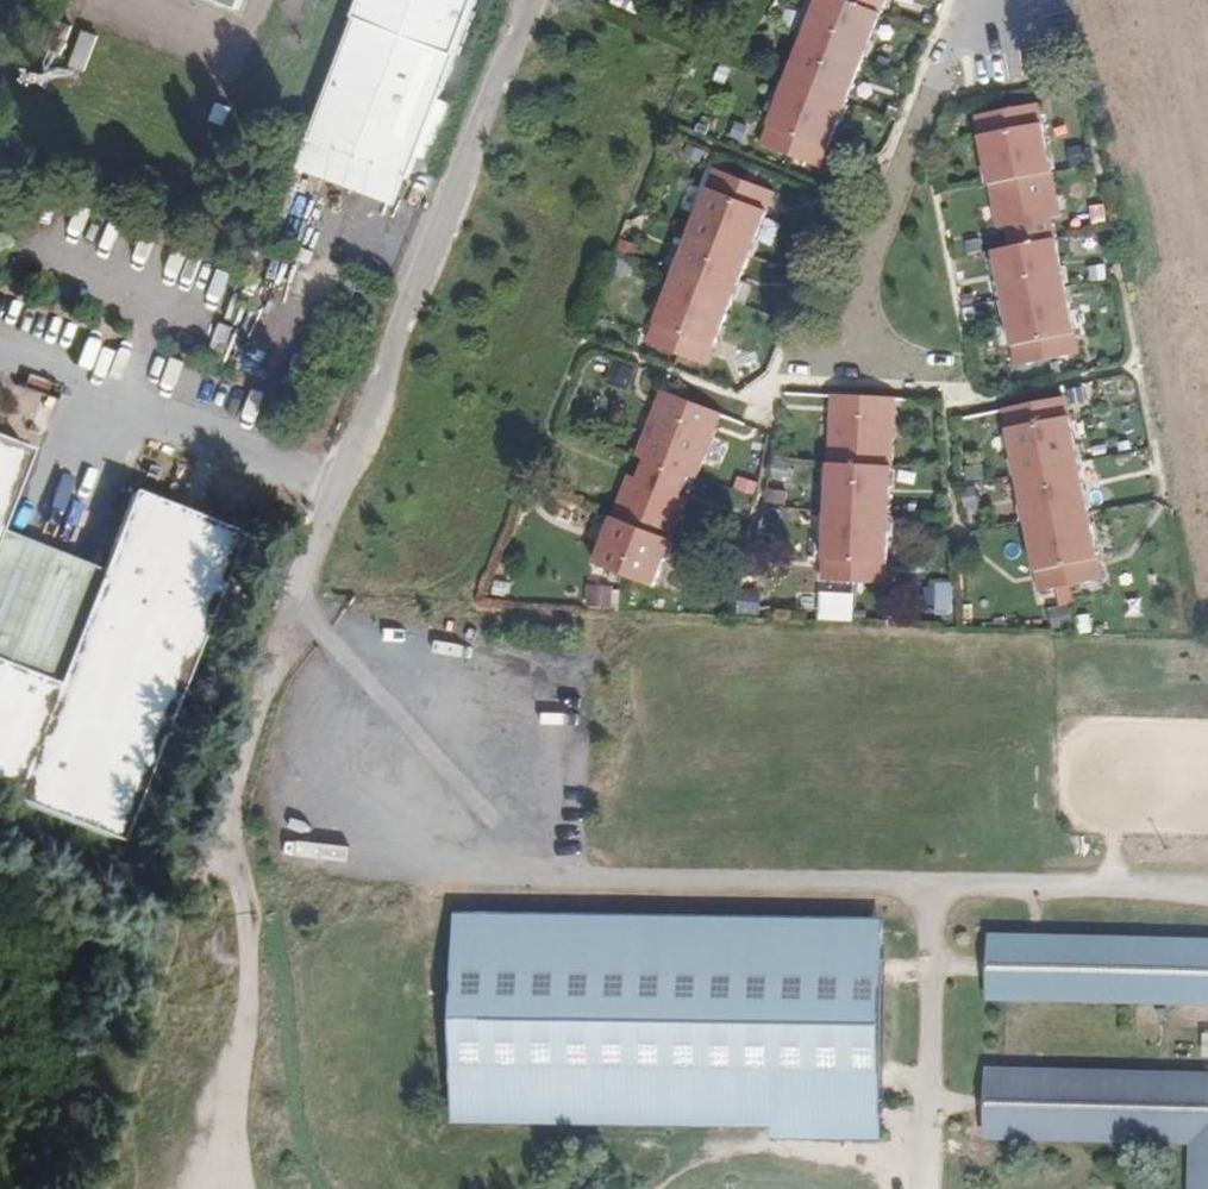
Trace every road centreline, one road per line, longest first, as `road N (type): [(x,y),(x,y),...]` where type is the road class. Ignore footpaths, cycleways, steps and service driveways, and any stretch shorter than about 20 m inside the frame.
road 1 (residential): [(539,0),(285,606),(193,923)]
road 2 (track): [(116,1188),(193,923)]

